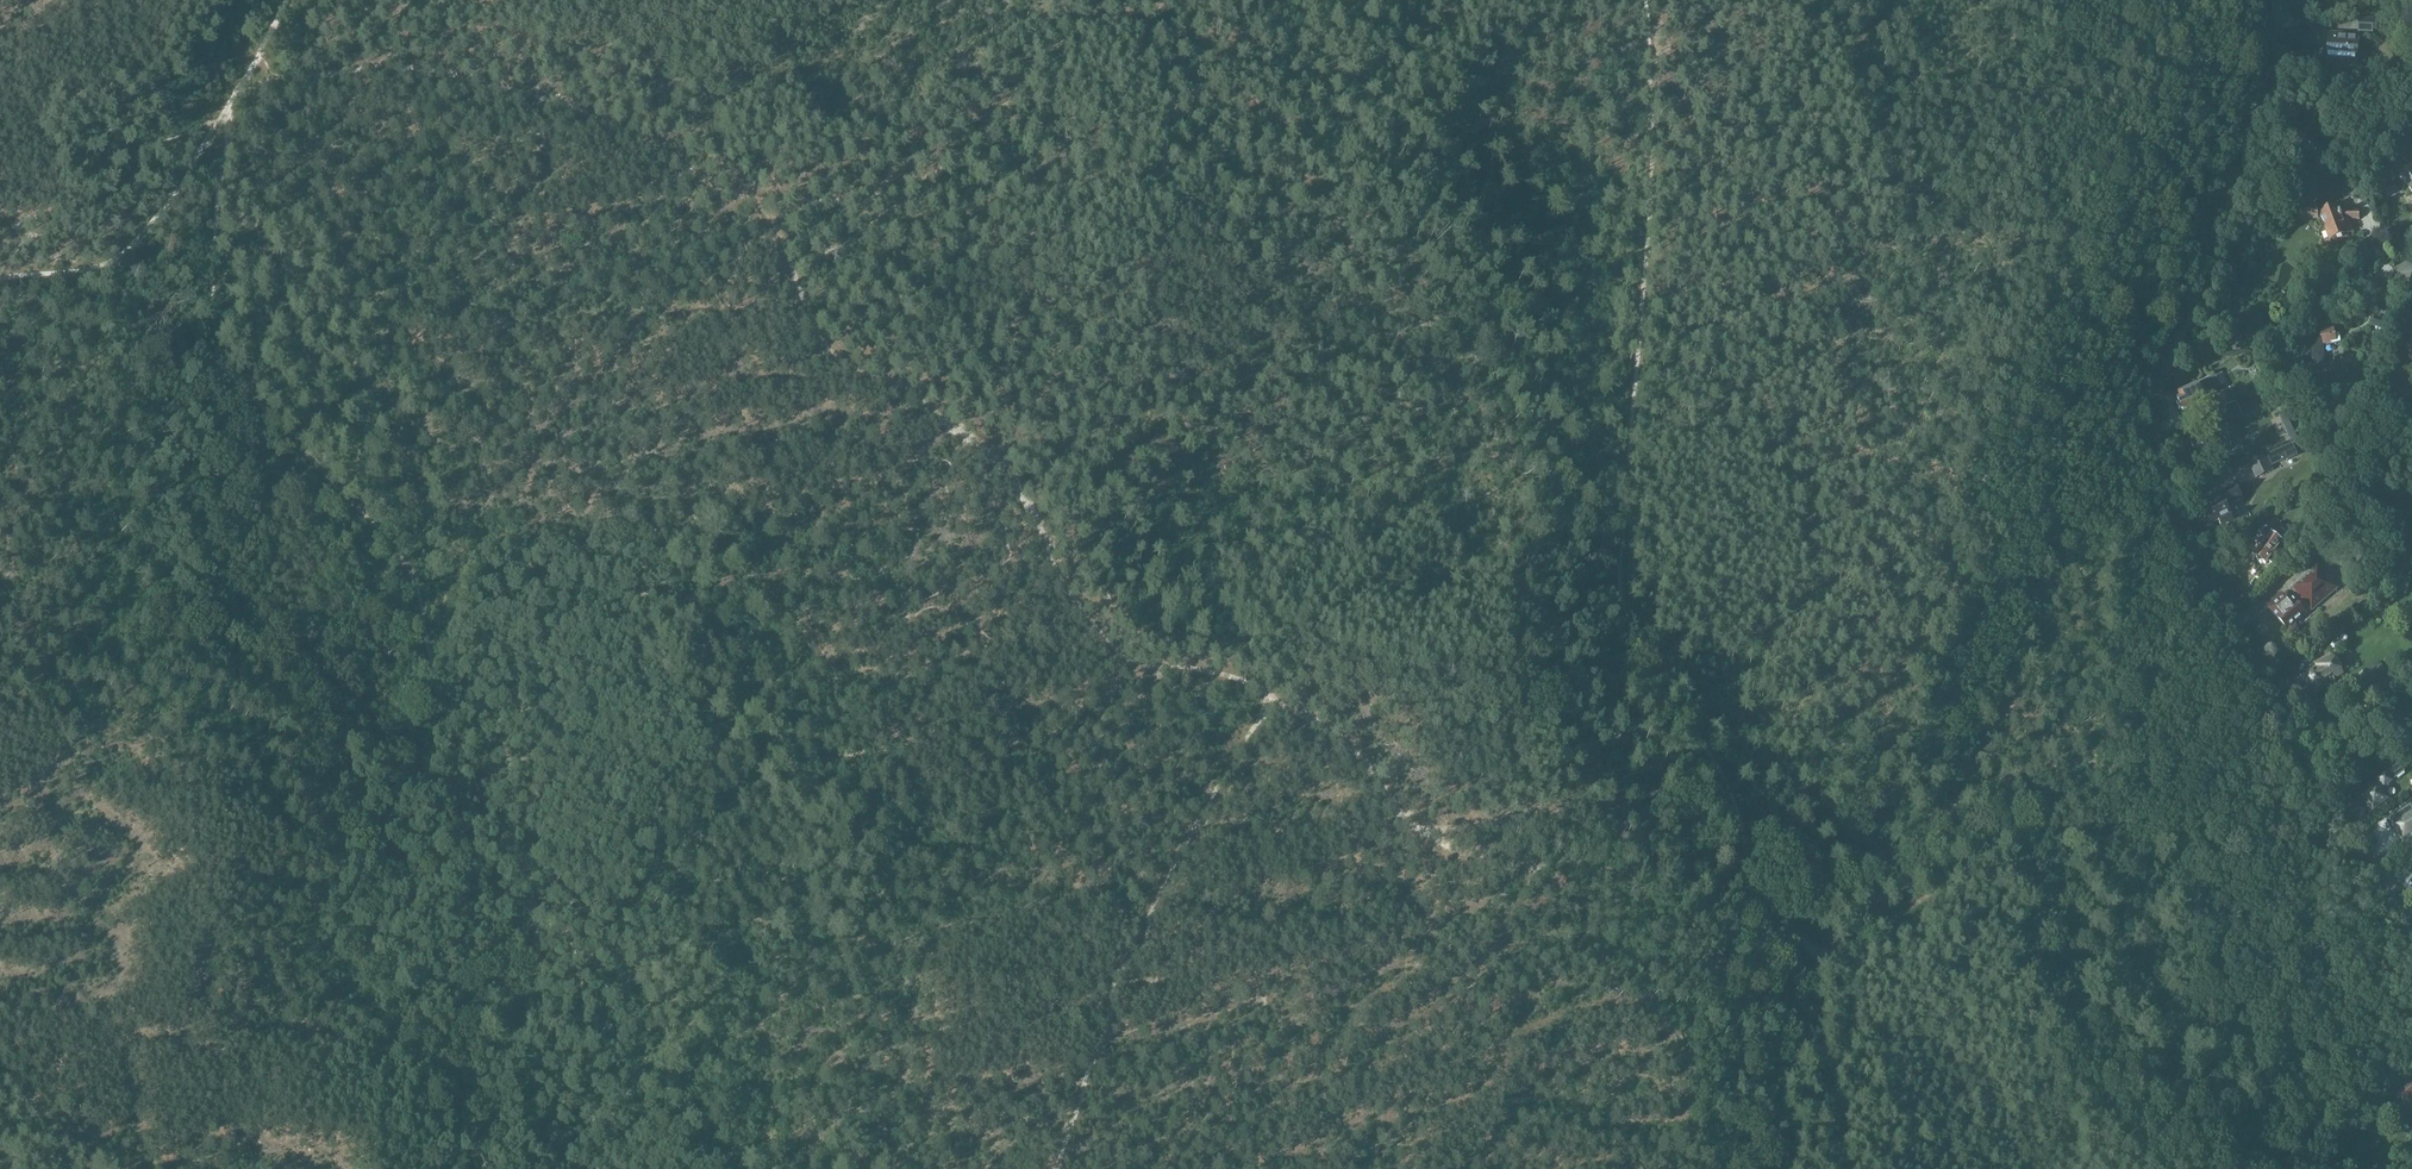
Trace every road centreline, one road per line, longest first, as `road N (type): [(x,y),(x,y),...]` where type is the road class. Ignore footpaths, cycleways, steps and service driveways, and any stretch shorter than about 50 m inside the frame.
road 1 (tertiary): [(2411,924),(2299,756),(2166,502),(2149,435),(2167,348)]
road 2 (tertiary): [(2167,348),(2260,89),(2269,36),(2265,0)]
road 3 (residential): [(2167,348),(2251,343),(2411,261)]

